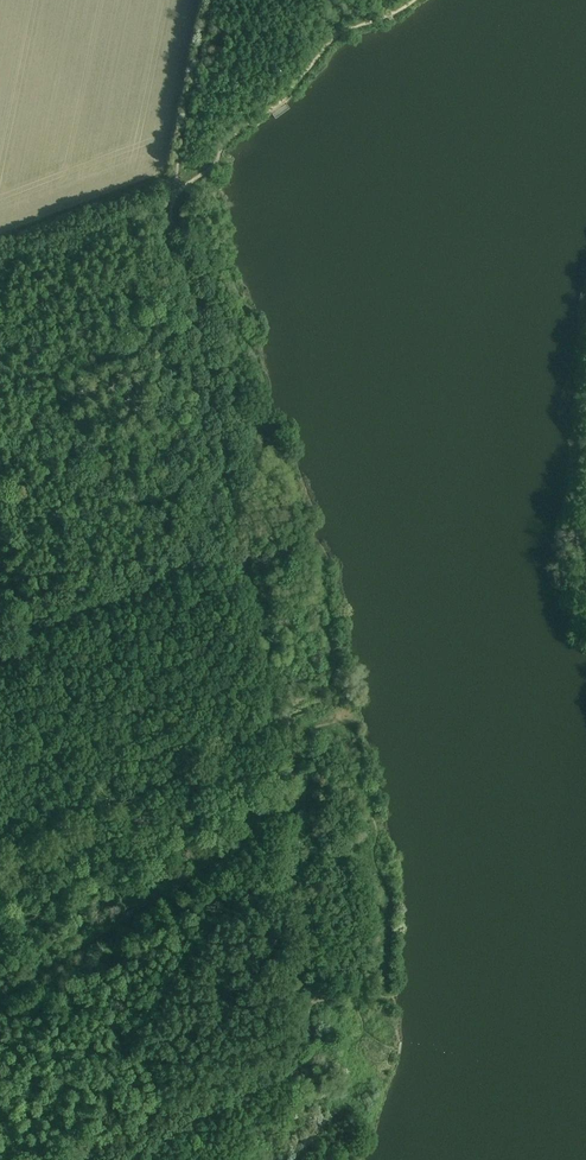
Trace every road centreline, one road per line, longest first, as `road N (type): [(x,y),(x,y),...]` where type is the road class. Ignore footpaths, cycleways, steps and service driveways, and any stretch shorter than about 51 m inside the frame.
road 1 (track): [(191,177),(169,210),(241,302),(259,413),(309,546),(369,828),(377,899),(373,966),(282,1055),(97,1159)]
road 2 (track): [(227,523),(193,316),(159,200),(191,177)]
road 3 (track): [(0,668),(28,646),(200,583),(227,523)]
road 4 (track): [(191,177),(221,134),(385,0)]
road 5 (track): [(214,0),(191,113),(191,177)]

